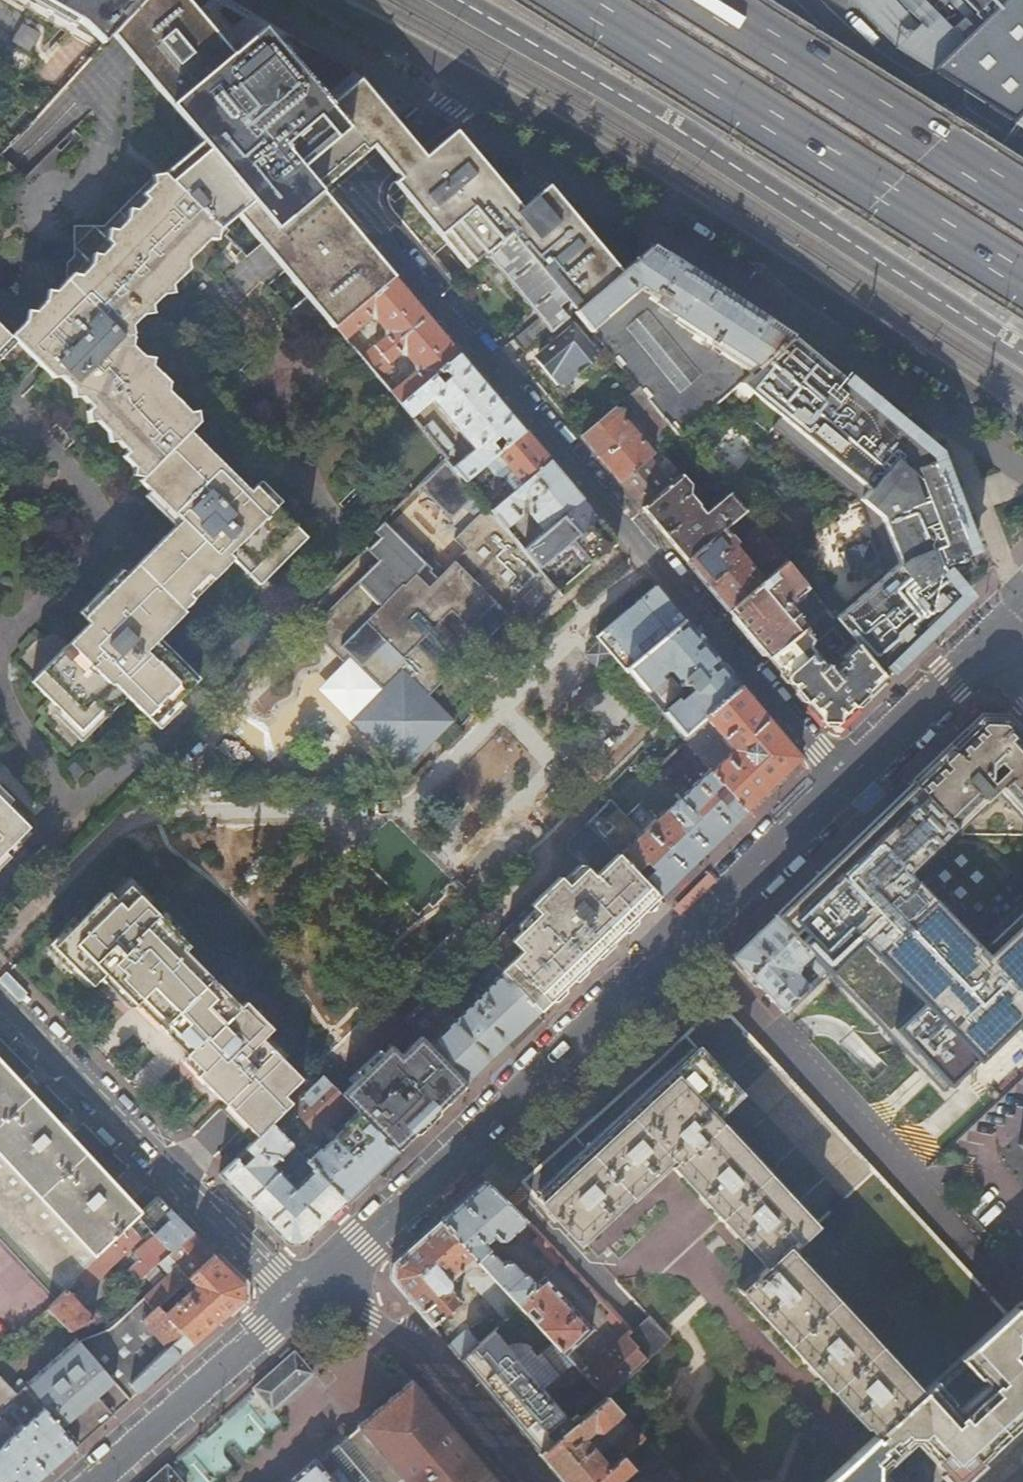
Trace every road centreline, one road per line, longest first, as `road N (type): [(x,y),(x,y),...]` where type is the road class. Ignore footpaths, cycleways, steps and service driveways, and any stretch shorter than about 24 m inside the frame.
road 1 (residential): [(842,780),(348,192),(472,81)]
road 2 (tertiary): [(1022,345),(462,0)]
road 3 (tertiary): [(472,81),(761,250),(1022,430)]
road 4 (trunk): [(557,0),(1022,296)]
road 5 (primary): [(681,935),(308,1286)]
road 6 (residential): [(681,935),(1018,1297)]
road 7 (residential): [(0,1006),(254,1259),(308,1286)]
road 8 (trunk): [(1022,207),(678,0)]
road 9 (residential): [(308,1286),(405,1335),(531,1481)]
road 10 (primary): [(308,1286),(91,1481)]
road 11 (primary): [(842,780),(681,935)]
road 12 (primary): [(993,641),(842,780)]
road 13 (tertiary): [(328,0),(472,81)]

